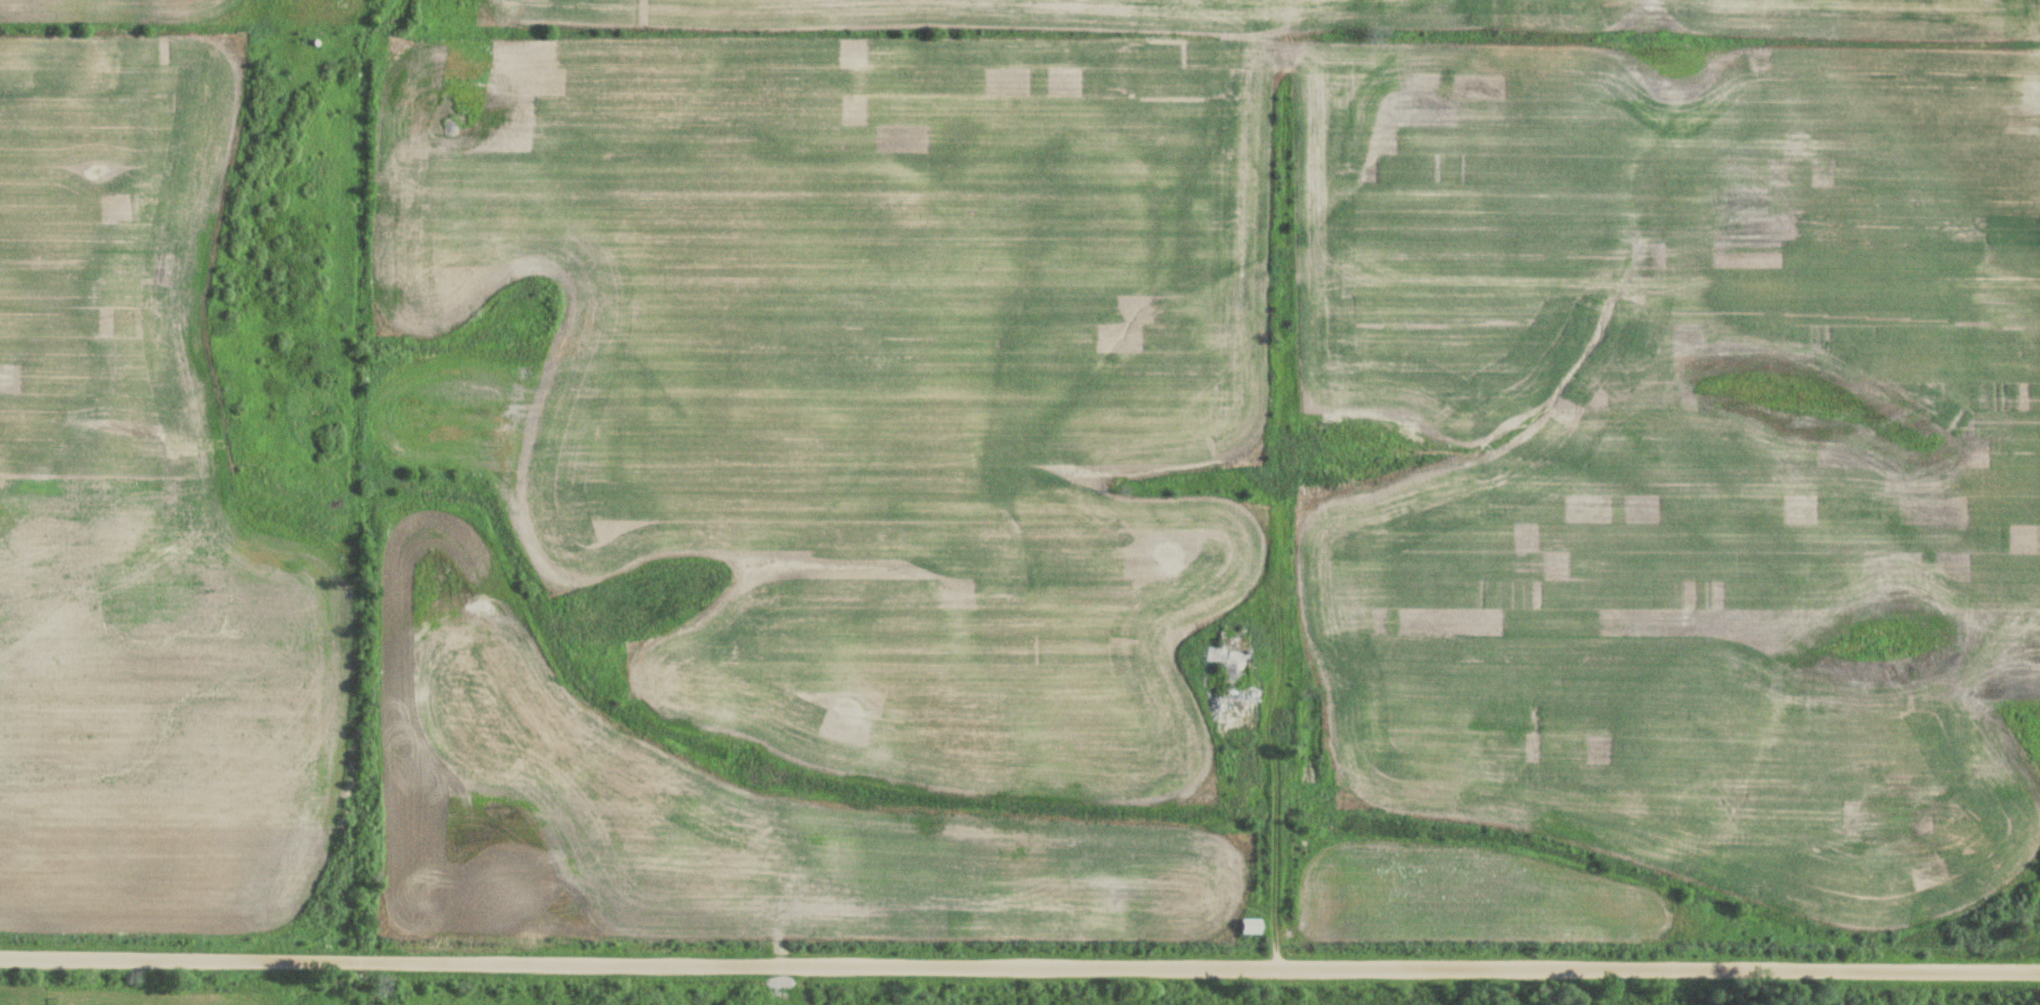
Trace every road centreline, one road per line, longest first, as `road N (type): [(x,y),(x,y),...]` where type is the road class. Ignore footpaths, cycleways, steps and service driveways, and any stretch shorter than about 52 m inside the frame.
road 1 (residential): [(2039,972),(0,961)]

